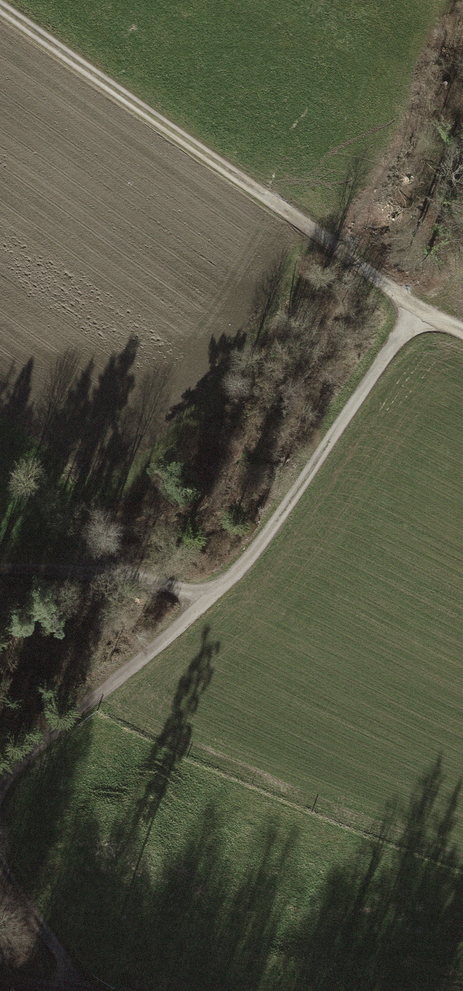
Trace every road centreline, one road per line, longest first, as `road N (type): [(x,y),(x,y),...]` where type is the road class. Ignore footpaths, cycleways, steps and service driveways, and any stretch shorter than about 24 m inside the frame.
road 1 (track): [(419,311),(0,9)]
road 2 (track): [(419,311),(275,525),(211,601)]
road 3 (track): [(211,601),(33,753),(0,794)]
road 4 (track): [(0,570),(87,571),(211,601)]
road 5 (track): [(0,864),(84,990)]

